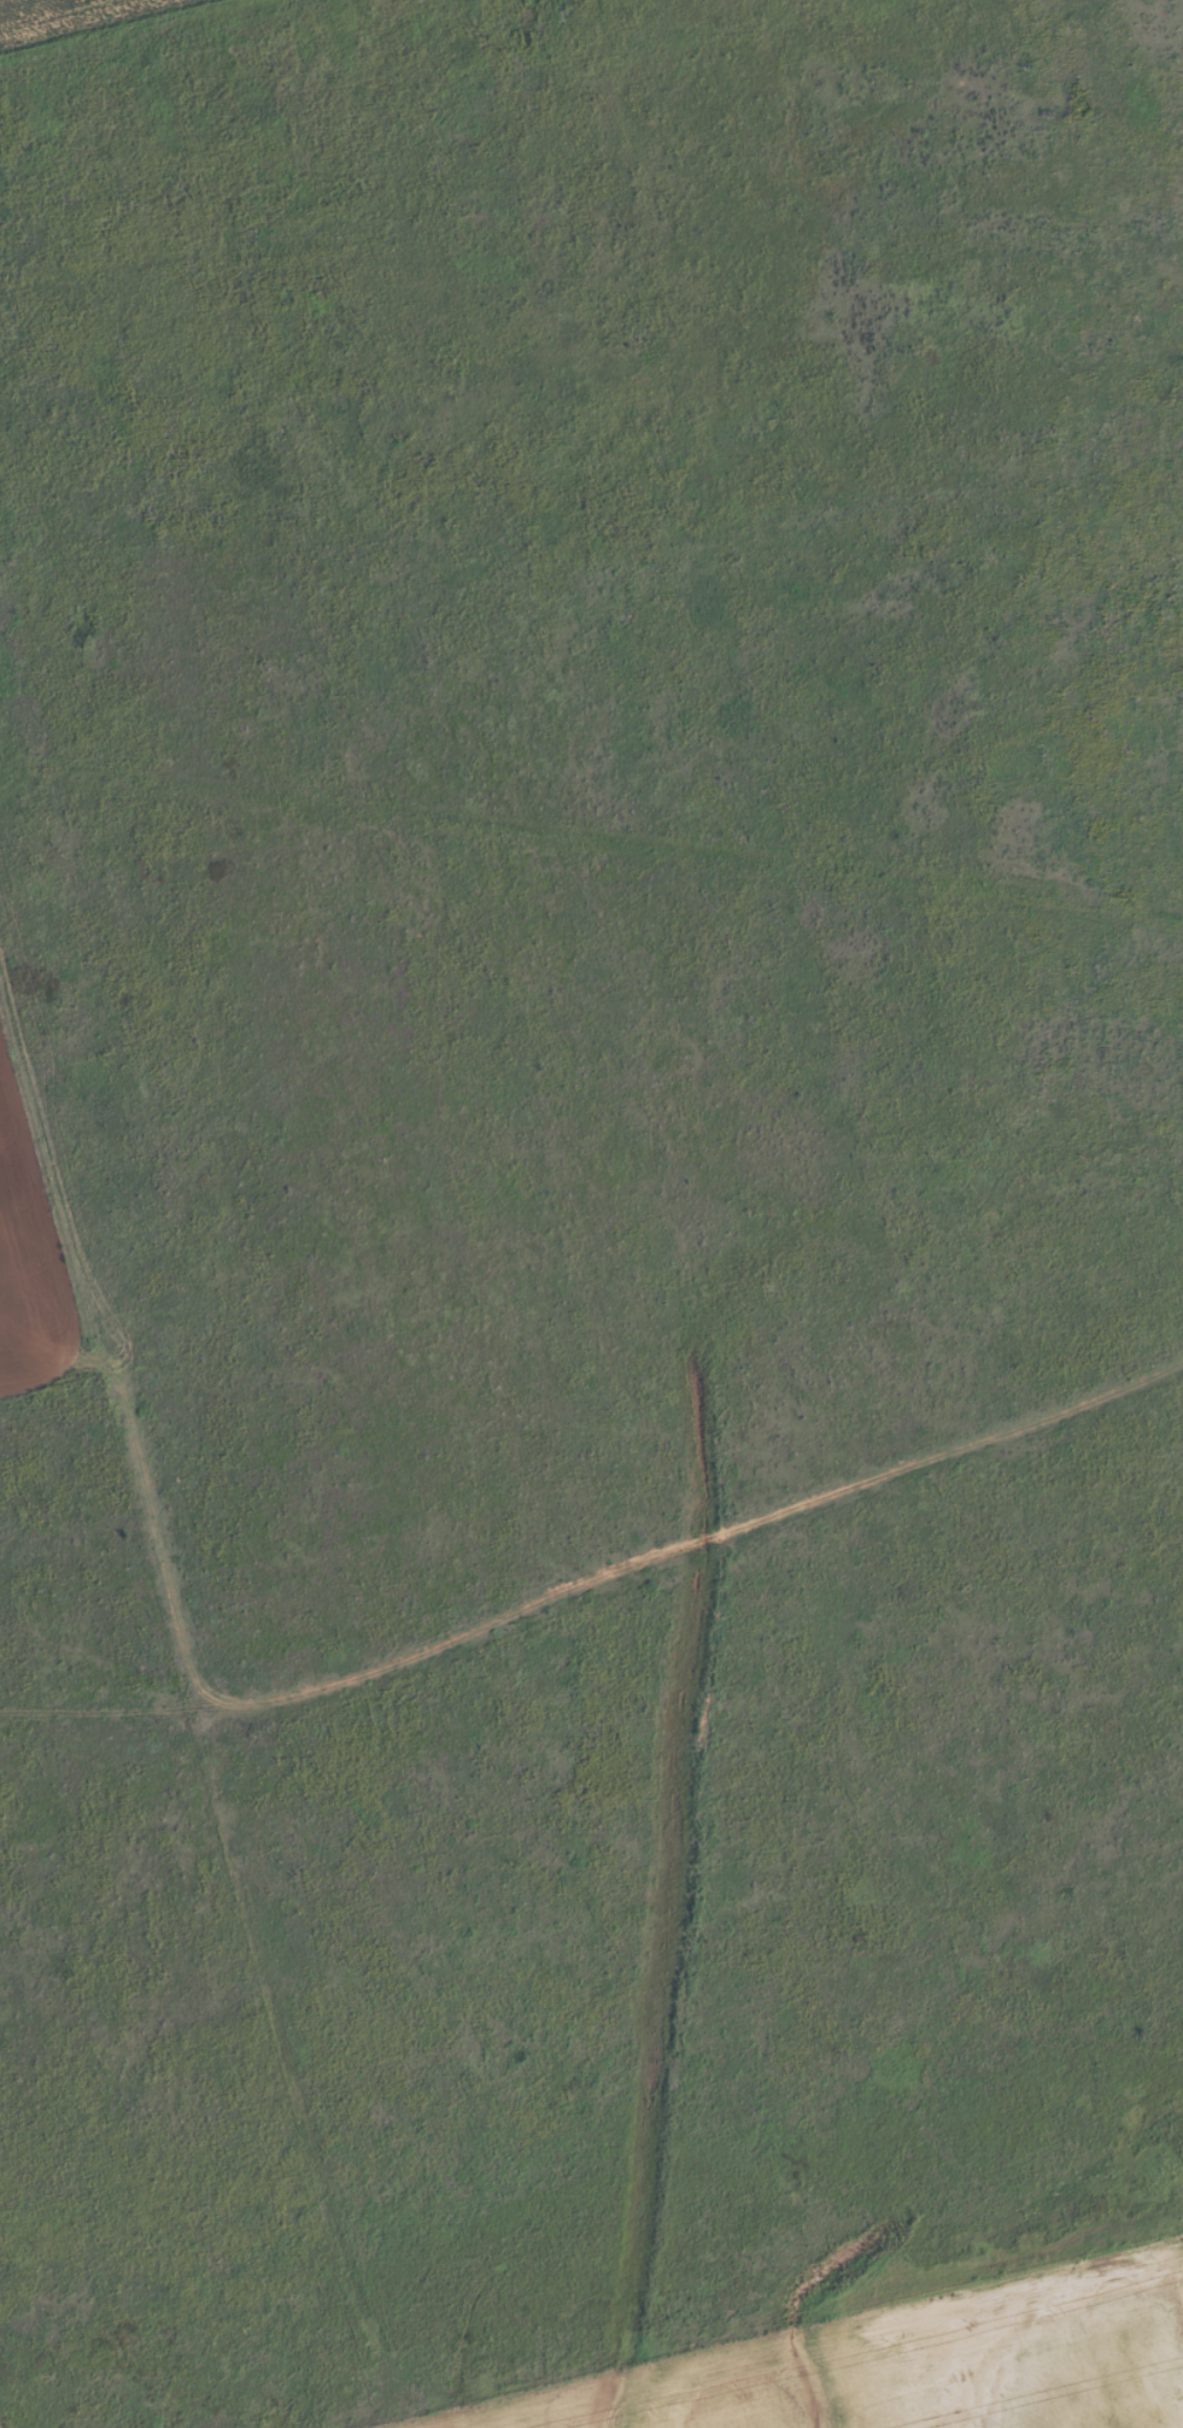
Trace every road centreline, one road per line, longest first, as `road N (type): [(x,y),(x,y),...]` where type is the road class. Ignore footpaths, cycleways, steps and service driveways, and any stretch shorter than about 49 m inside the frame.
road 1 (residential): [(1182,2069),(1101,2064),(673,1912),(0,1605)]

